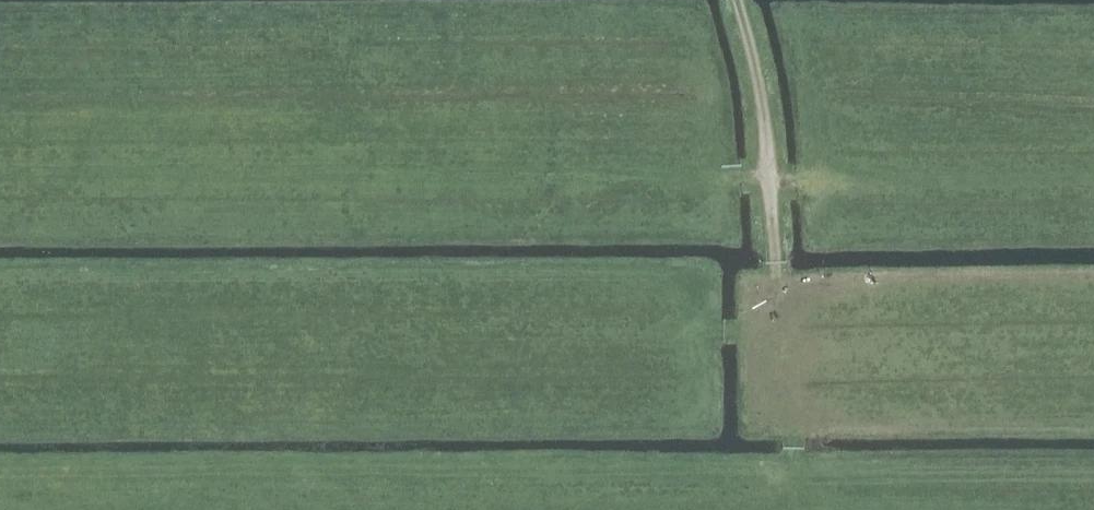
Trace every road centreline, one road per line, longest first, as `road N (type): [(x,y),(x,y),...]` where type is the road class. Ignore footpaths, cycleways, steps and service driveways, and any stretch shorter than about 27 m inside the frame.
road 1 (track): [(774,263),(759,91),(738,0)]

